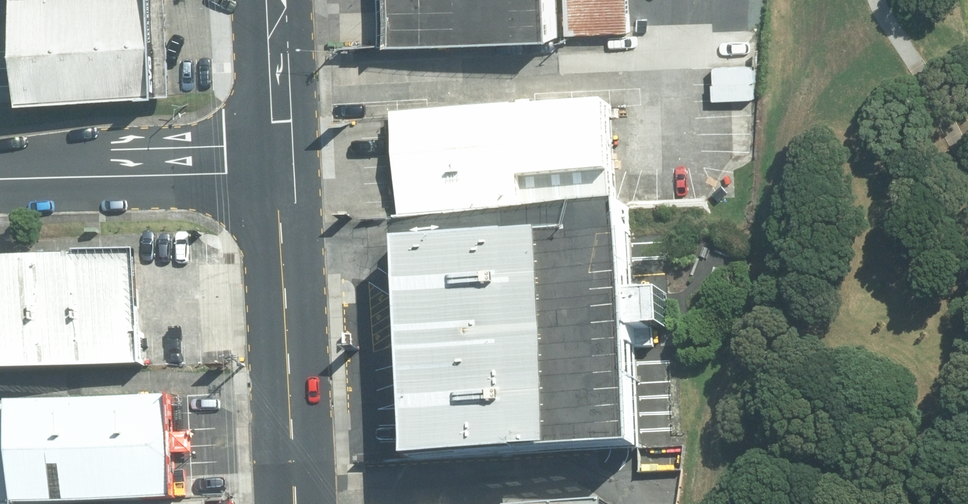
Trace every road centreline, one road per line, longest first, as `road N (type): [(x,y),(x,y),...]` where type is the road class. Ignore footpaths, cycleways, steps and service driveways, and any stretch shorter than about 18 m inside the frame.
road 1 (secondary): [(281,170),(302,503)]
road 2 (residential): [(0,178),(281,170)]
road 3 (secondary): [(274,0),(281,170)]

